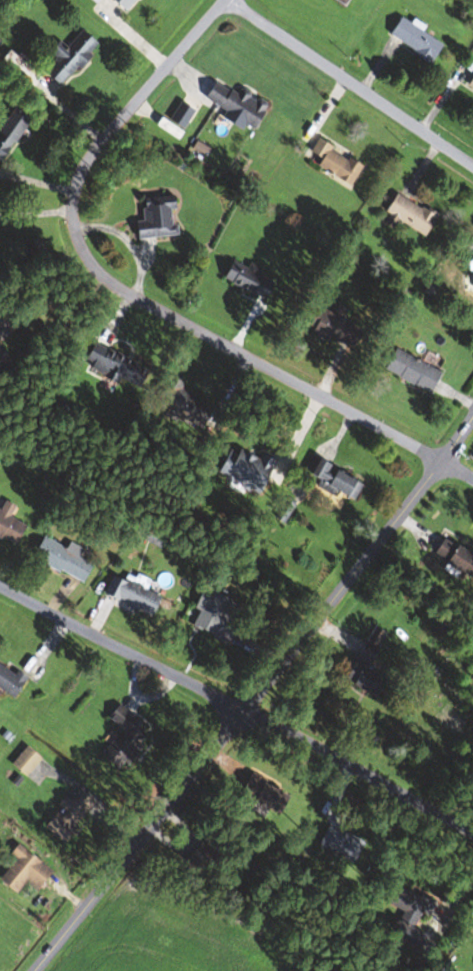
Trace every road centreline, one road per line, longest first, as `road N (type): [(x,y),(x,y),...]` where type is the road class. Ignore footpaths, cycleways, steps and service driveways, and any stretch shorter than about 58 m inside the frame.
road 1 (residential): [(221,0),(80,165),(71,200),(82,246),(108,274),(171,315),(443,462)]
road 2 (residential): [(38,970),(472,417)]
road 3 (residential): [(472,158),(237,0)]
road 4 (residential): [(0,583),(247,712)]
road 5 (residential): [(472,843),(247,712)]

